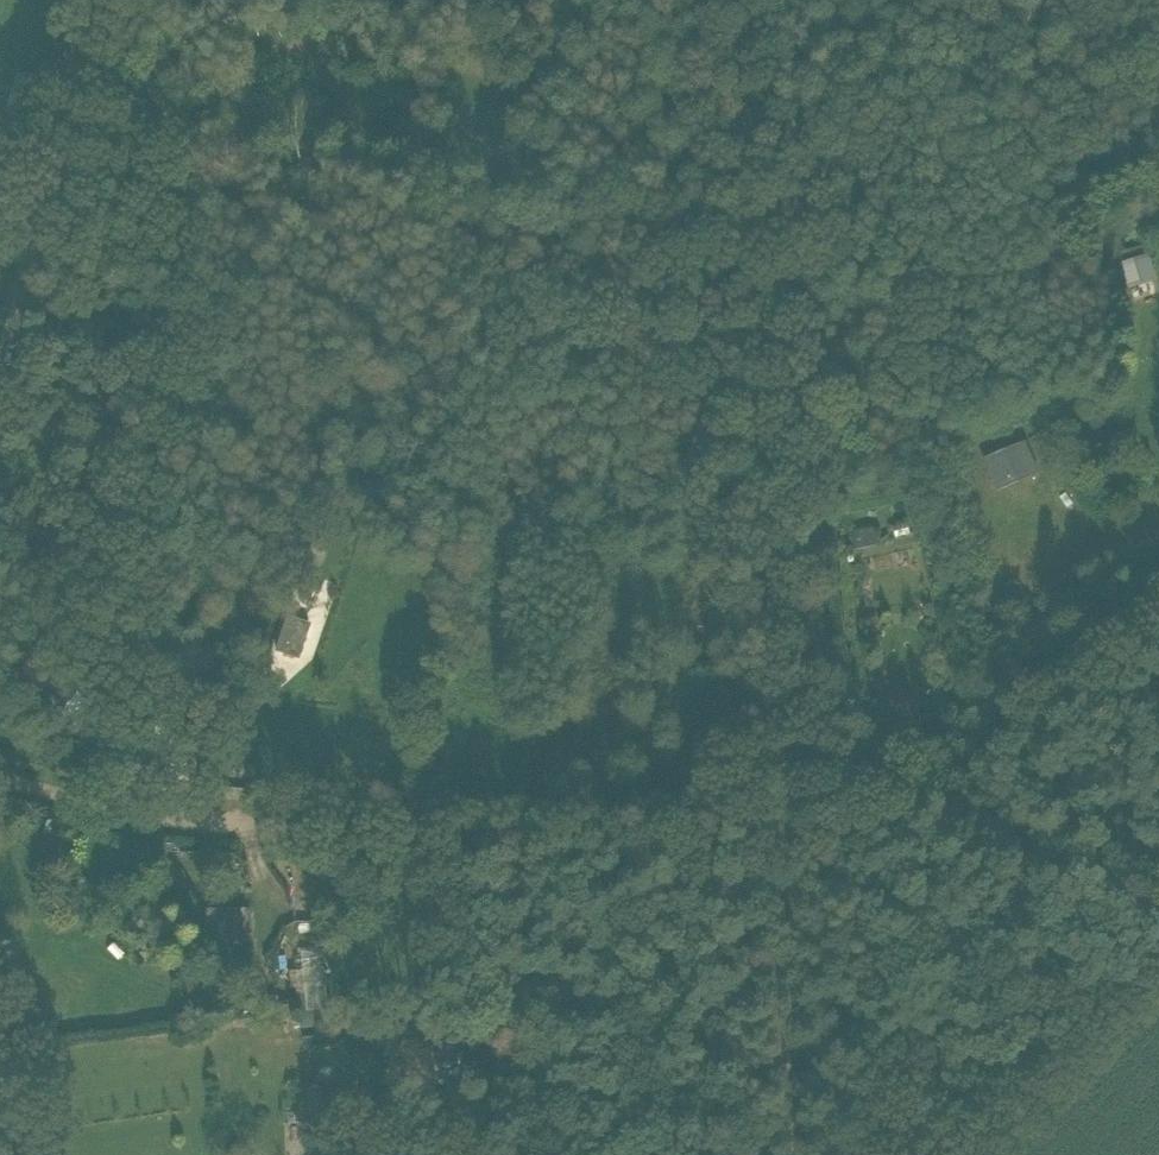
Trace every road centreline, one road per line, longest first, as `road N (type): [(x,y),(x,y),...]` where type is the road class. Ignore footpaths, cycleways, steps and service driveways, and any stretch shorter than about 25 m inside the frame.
road 1 (track): [(792,0),(842,780)]
road 2 (track): [(0,769),(78,788),(676,834),(774,830)]
road 3 (track): [(0,308),(97,0)]
road 4 (track): [(1158,858),(884,756)]

